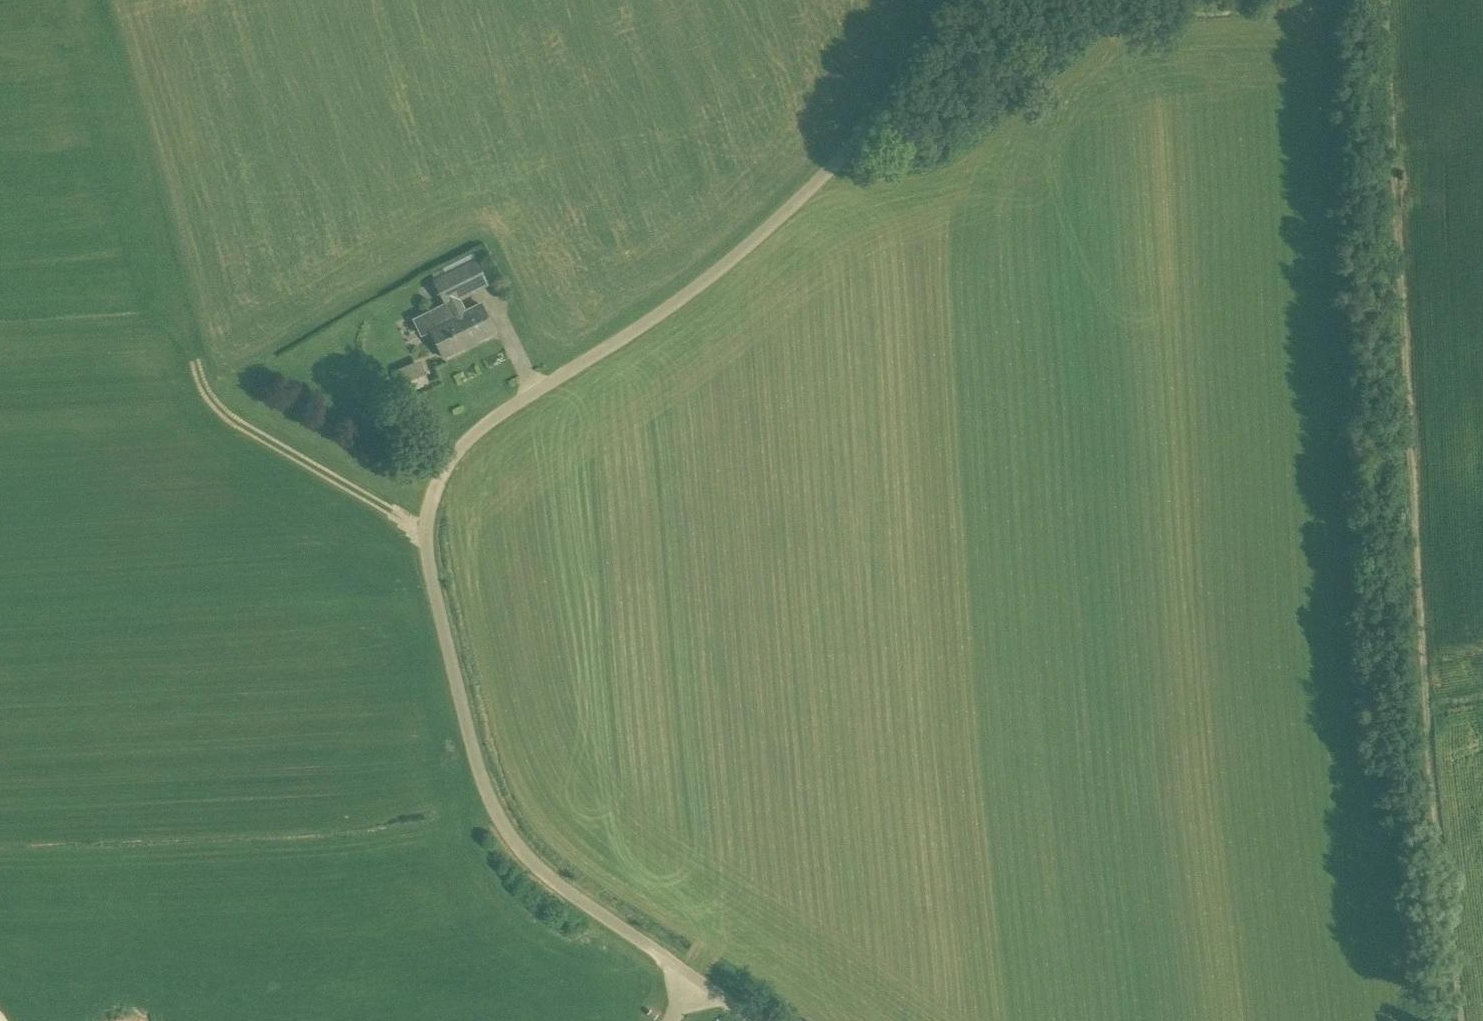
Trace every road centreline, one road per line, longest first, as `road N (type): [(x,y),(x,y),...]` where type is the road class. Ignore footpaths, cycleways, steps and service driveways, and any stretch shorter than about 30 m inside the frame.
road 1 (unclassified): [(760,1020),(558,884),(494,812),(430,565),(429,504),(437,477),(468,436),(669,304),(846,152),(952,0)]

